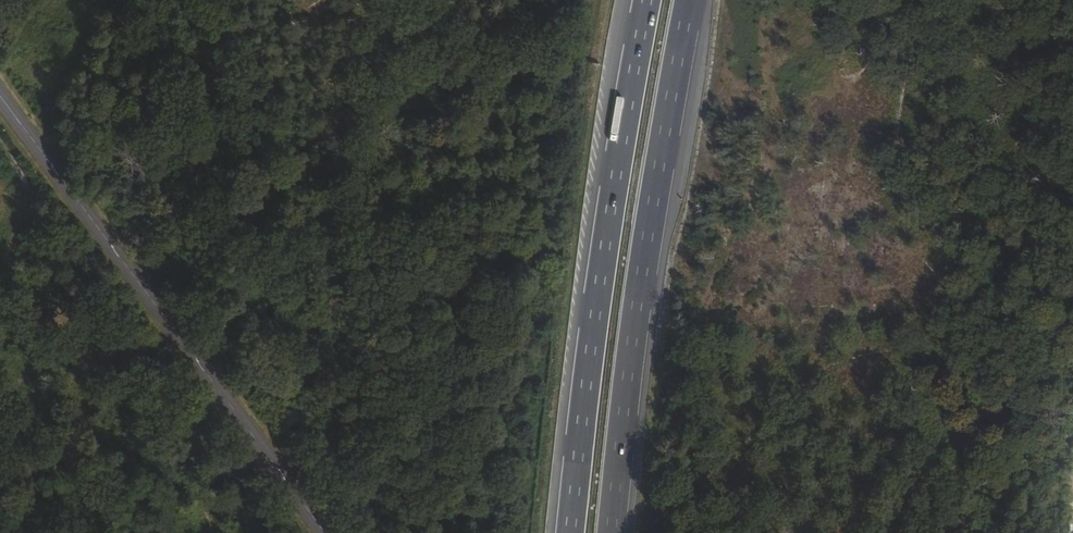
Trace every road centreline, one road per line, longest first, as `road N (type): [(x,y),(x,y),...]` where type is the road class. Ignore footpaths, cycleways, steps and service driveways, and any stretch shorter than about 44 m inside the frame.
road 1 (secondary): [(326,532),(0,101)]
road 2 (motorway): [(649,0),(594,312),(569,532)]
road 3 (motorway): [(614,532),(654,190),(691,0)]

